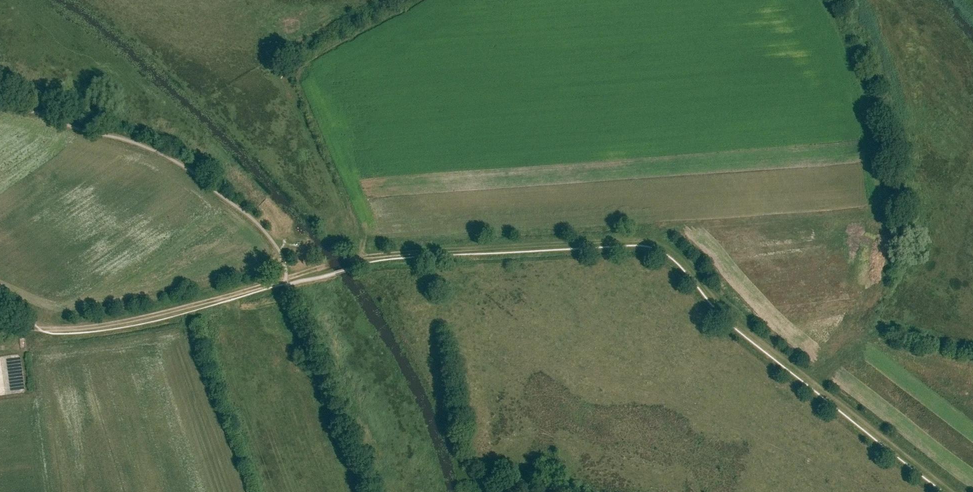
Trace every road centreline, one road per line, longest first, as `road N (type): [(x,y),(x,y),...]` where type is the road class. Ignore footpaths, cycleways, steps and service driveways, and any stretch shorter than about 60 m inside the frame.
road 1 (track): [(0,315),(42,330),(73,329),(373,256),(627,241),(679,260),(735,321),(950,491)]

